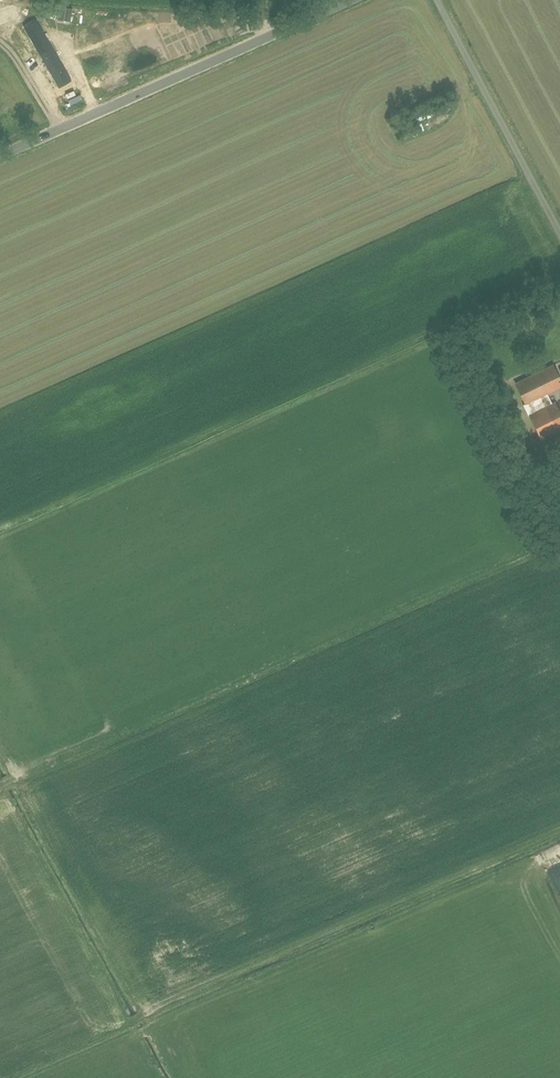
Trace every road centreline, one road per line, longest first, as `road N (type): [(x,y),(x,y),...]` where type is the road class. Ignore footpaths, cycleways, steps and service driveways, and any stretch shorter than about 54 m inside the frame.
road 1 (tertiary): [(0,156),(355,0)]
road 2 (unclassified): [(559,240),(435,0)]

